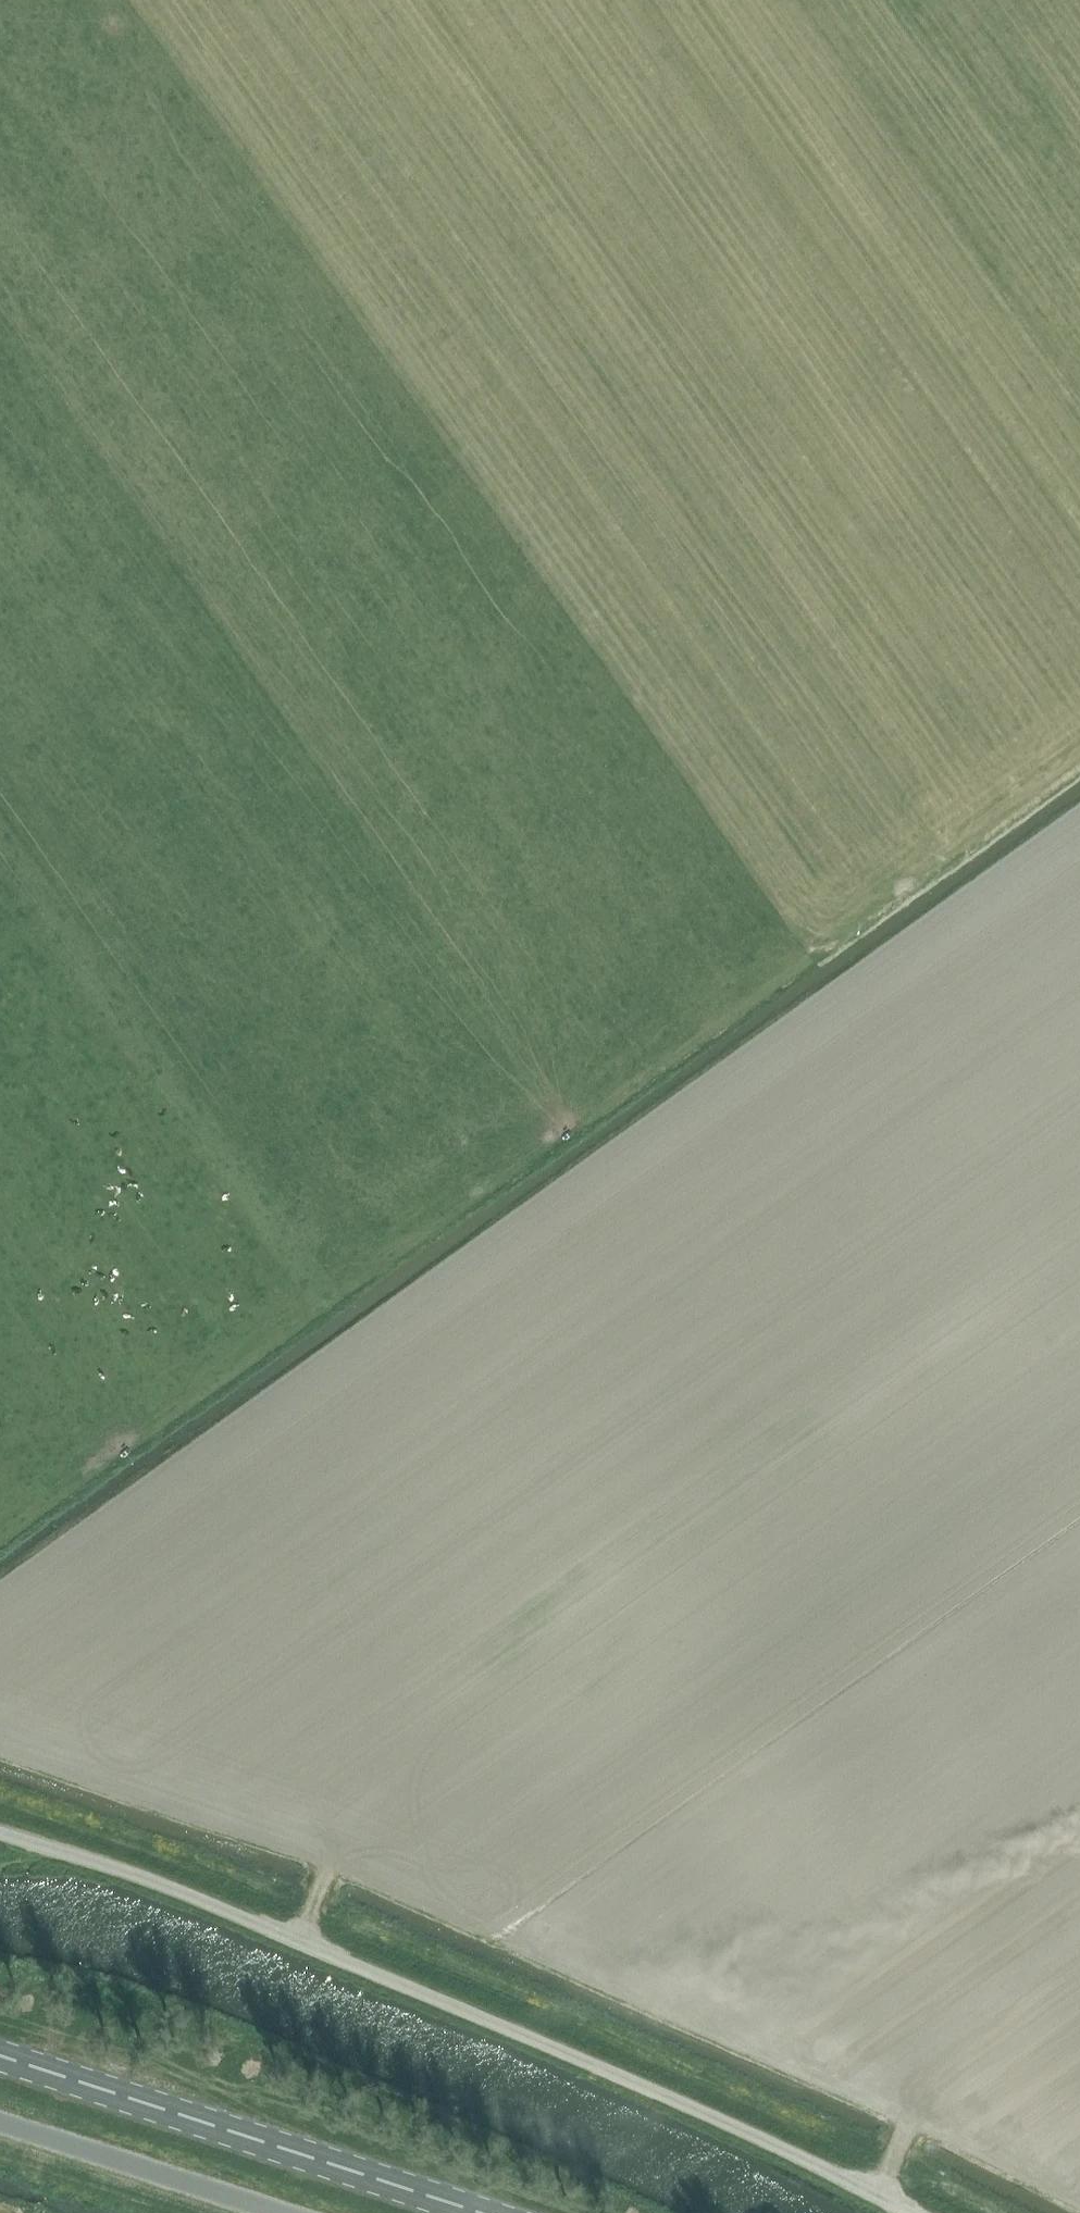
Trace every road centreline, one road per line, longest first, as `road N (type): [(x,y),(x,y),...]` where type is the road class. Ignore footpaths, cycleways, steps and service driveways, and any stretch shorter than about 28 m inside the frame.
road 1 (unclassified): [(904,2212),(703,2115),(323,1952),(0,1831)]
road 2 (primary): [(483,2212),(0,2054)]
road 3 (unclassified): [(0,2122),(286,2212)]

